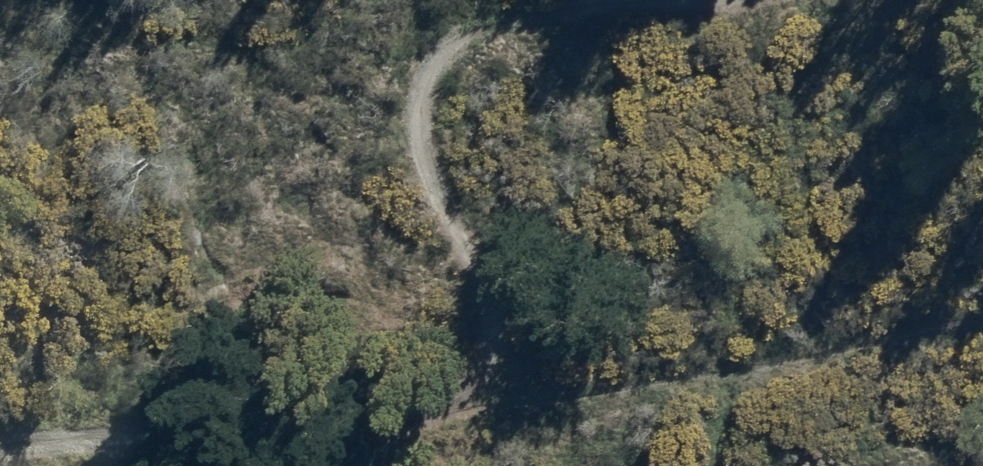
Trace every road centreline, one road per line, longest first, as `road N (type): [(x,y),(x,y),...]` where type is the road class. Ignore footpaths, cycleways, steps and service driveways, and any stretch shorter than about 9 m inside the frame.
road 1 (track): [(0,412),(417,389),(982,328)]
road 2 (track): [(417,389),(469,320),(454,252),(397,101),(404,51),(427,13),(489,0)]

